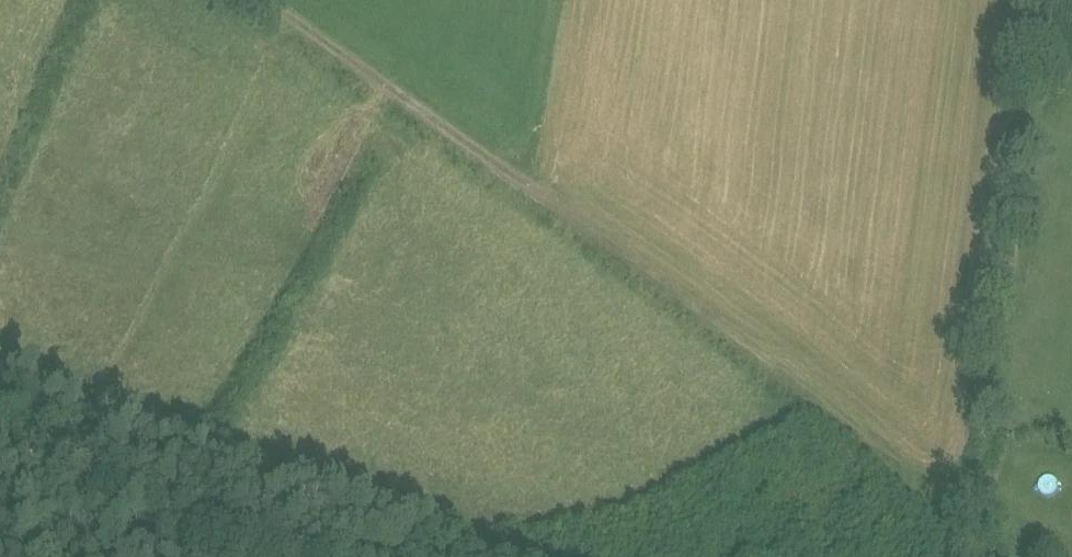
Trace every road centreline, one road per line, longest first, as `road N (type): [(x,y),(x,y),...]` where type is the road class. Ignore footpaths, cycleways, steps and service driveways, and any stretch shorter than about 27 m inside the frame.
road 1 (track): [(930,486),(651,263),(516,175)]
road 2 (track): [(516,175),(316,34)]

